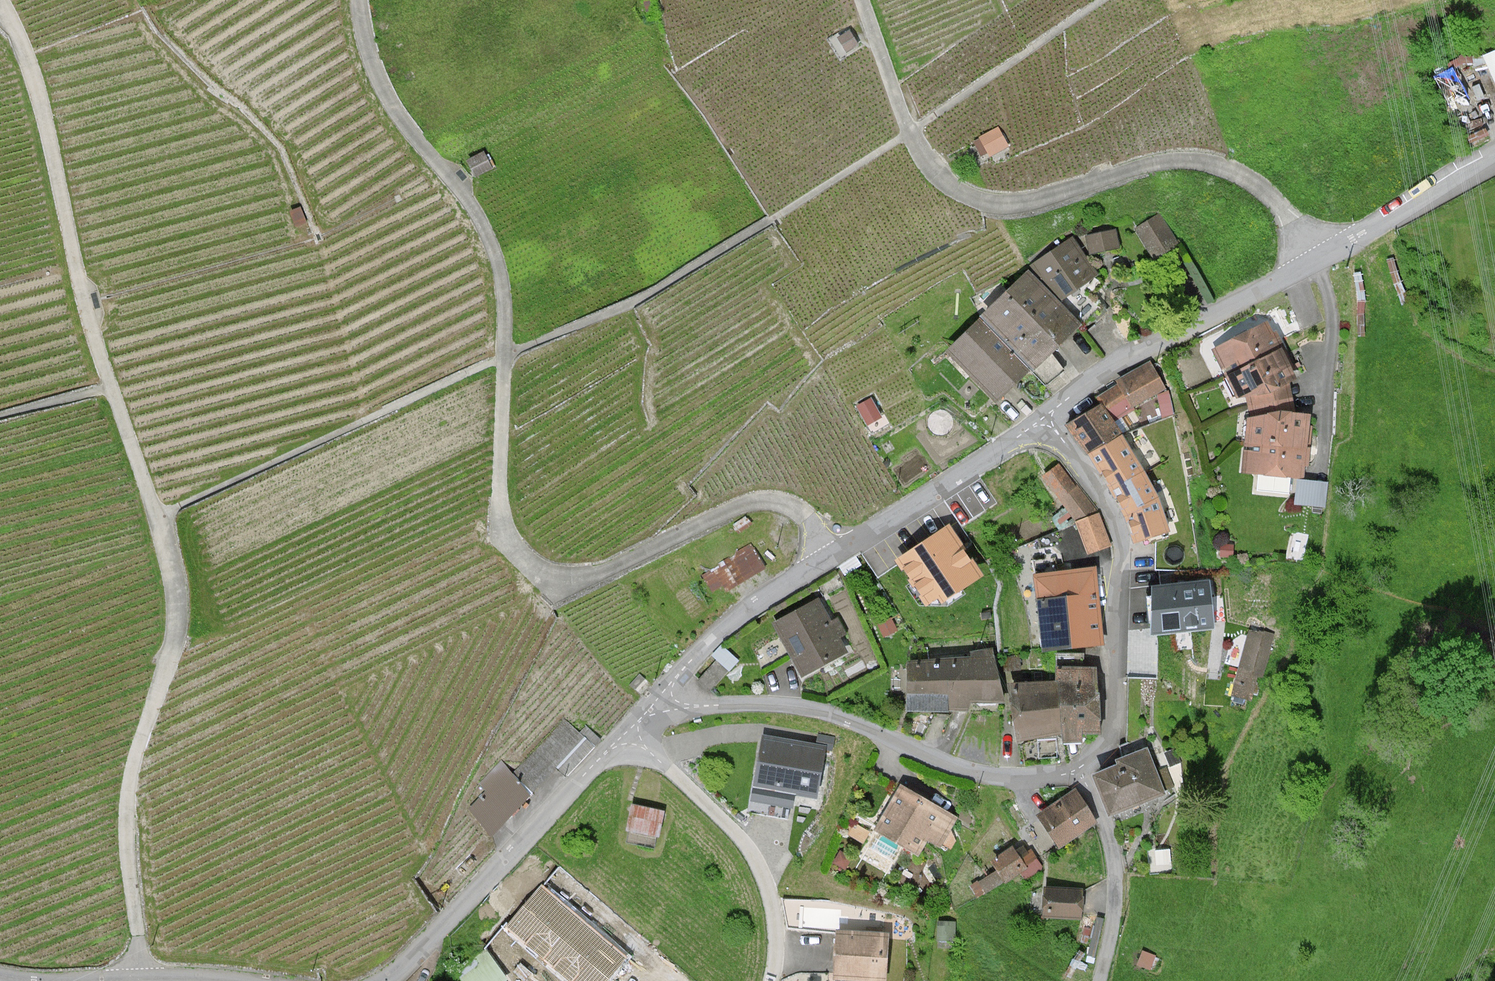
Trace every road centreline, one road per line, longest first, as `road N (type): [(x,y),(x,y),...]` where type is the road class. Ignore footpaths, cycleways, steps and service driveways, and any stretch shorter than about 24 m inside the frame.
road 1 (track): [(147,980),(126,810),(182,629),(172,567),(81,277),(30,52),(0,10)]
road 2 (track): [(833,556),(801,511),(751,503),(580,585),(527,567),(496,513),(503,287),(484,226),(404,121),(359,38),(361,0)]
road 3 (track): [(1335,252),(1248,175),(1212,164),(1172,161),(1010,209),(937,178),(868,0)]
road 4 (unclassified): [(1045,418),(1117,364),(1494,162)]
road 5 (unclassified): [(658,698),(751,607),(1045,418)]
road 6 (residential): [(658,698),(806,709),(996,777),(1080,771)]
road 7 (residential): [(1080,771),(1113,731),(1122,545),(1110,510),(1045,418)]
road 8 (unclassified): [(384,980),(627,732)]
road 9 (unclassified): [(770,980),(775,922),(751,853),(627,732)]
road 10 (unclassified): [(1080,771),(1104,826),(1115,885),(1100,980)]

